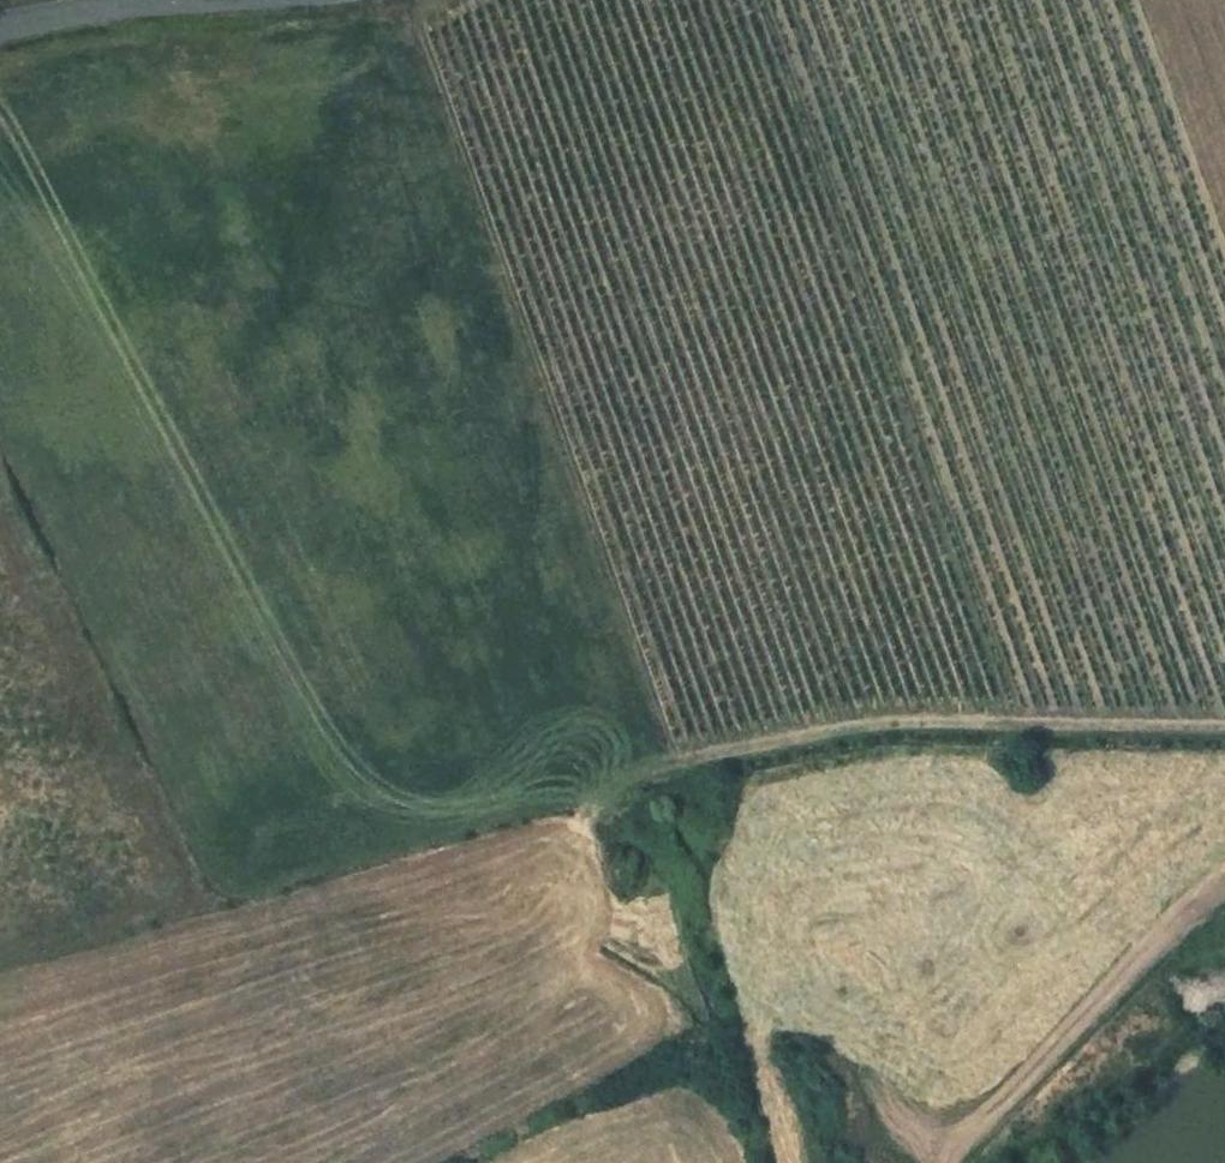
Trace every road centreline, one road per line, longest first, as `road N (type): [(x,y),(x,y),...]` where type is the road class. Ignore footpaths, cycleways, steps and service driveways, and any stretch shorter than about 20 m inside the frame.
road 1 (tertiary): [(0,24),(191,0)]

